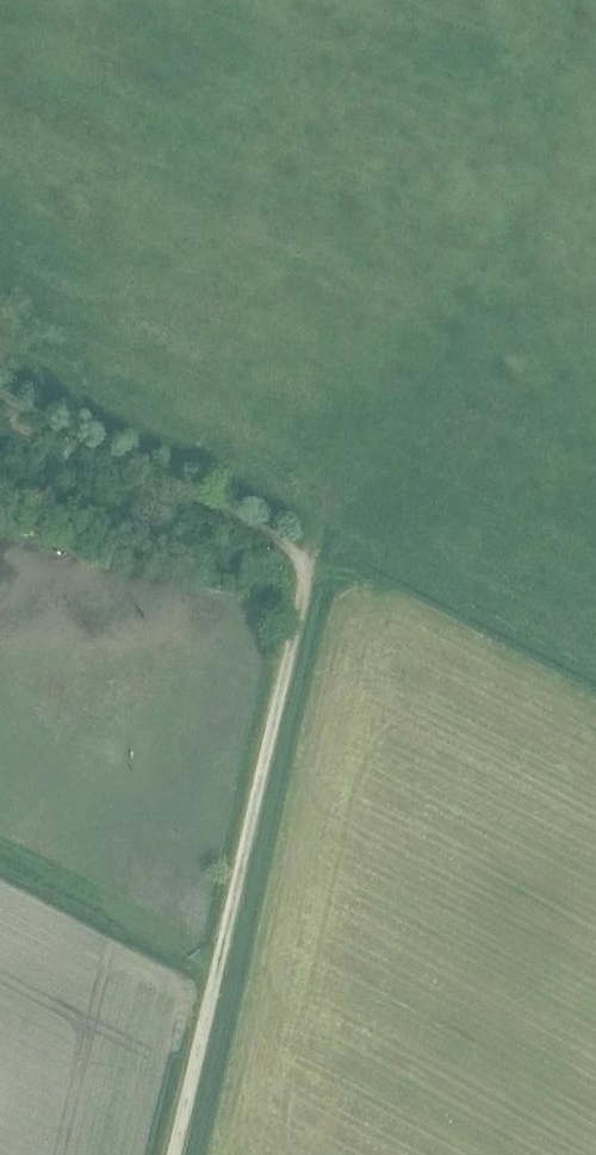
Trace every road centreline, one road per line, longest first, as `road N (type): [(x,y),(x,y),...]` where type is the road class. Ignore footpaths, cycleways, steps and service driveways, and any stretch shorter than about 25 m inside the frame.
road 1 (track): [(298,577),(176,1154)]

